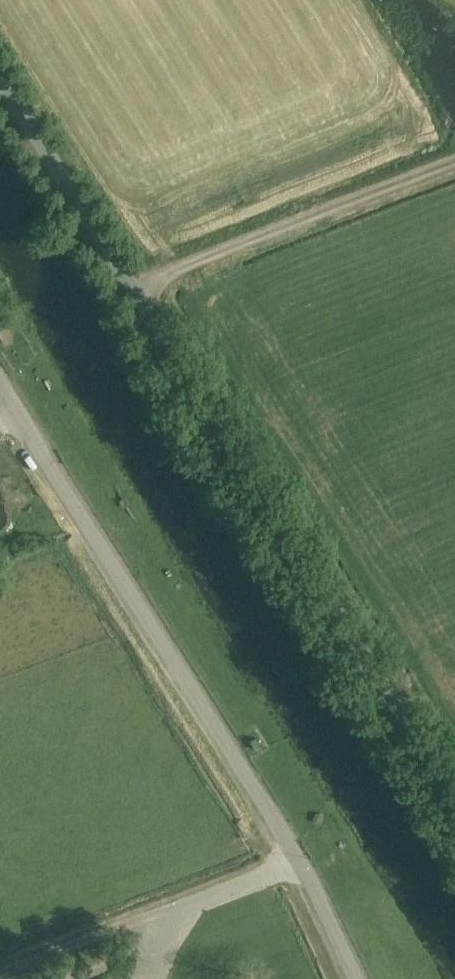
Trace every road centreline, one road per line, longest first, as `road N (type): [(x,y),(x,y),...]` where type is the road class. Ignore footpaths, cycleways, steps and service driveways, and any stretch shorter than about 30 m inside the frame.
road 1 (unclassified): [(356,978),(299,859),(0,388)]
road 2 (unclassified): [(136,293),(454,800)]
road 3 (track): [(454,170),(136,293)]
road 4 (track): [(0,971),(299,859)]
road 5 (unclassified): [(136,293),(0,77)]

